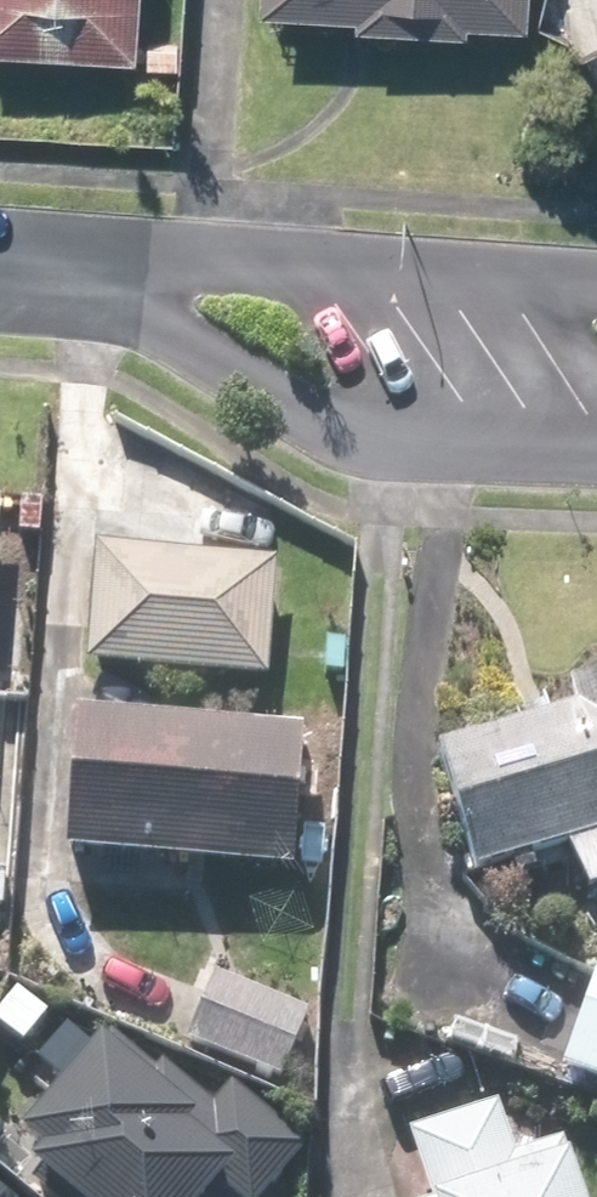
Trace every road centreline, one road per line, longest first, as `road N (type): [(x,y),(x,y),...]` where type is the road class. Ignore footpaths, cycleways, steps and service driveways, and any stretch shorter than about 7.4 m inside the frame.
road 1 (residential): [(0,268),(264,262),(596,288)]
road 2 (residential): [(371,442),(342,438),(129,321),(0,284)]
road 3 (residential): [(596,458),(371,442)]

